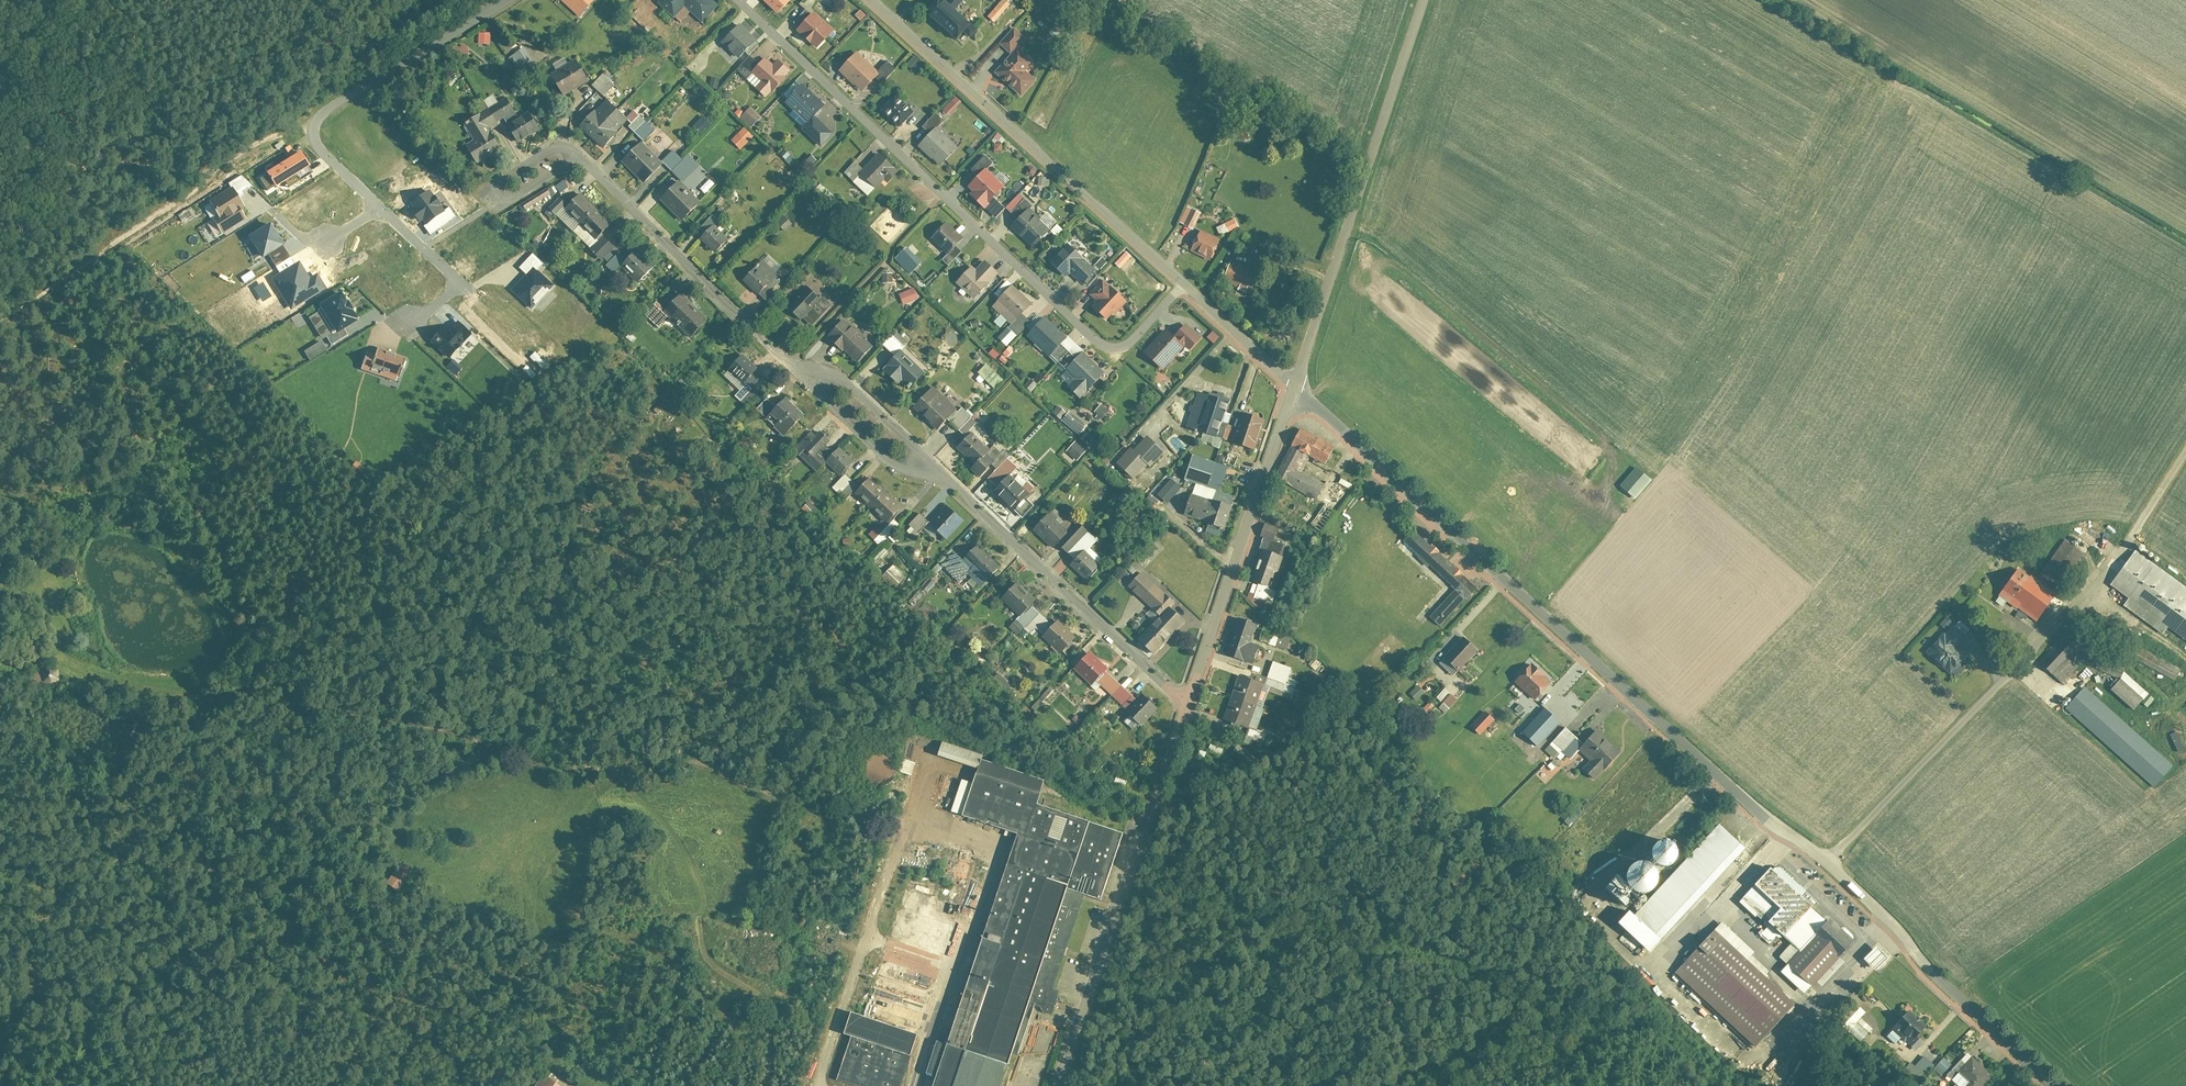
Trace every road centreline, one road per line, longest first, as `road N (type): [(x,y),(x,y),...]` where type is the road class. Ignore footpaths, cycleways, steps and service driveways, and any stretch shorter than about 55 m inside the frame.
road 1 (residential): [(2054,1085),(1932,974),(1834,867),(1763,819),(1296,388)]
road 2 (residential): [(1187,707),(851,385),(795,365),(572,152),(521,181)]
road 3 (residential): [(1179,283),(1124,339),(1103,343),(737,0)]
road 4 (residential): [(1179,283),(869,0)]
road 5 (residential): [(1426,0),(1296,388)]
road 6 (residential): [(1187,707),(1060,1085)]
road 7 (track): [(0,295),(303,121)]
road 8 (residential): [(1296,388),(1187,707)]
road 9 (residential): [(303,121),(514,0)]
road 10 (residential): [(382,206),(463,285),(415,320)]
road 11 (residential): [(1296,388),(1179,283)]

